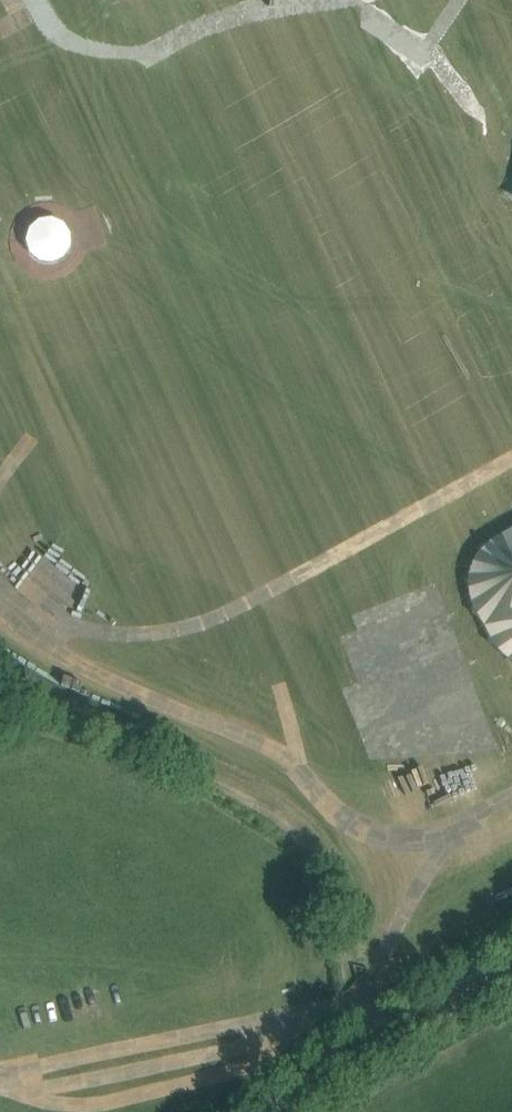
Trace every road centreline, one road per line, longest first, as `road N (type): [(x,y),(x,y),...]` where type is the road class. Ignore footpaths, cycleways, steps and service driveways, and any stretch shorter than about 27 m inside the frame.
road 1 (tertiary): [(276,1111),(369,1044),(511,971)]

